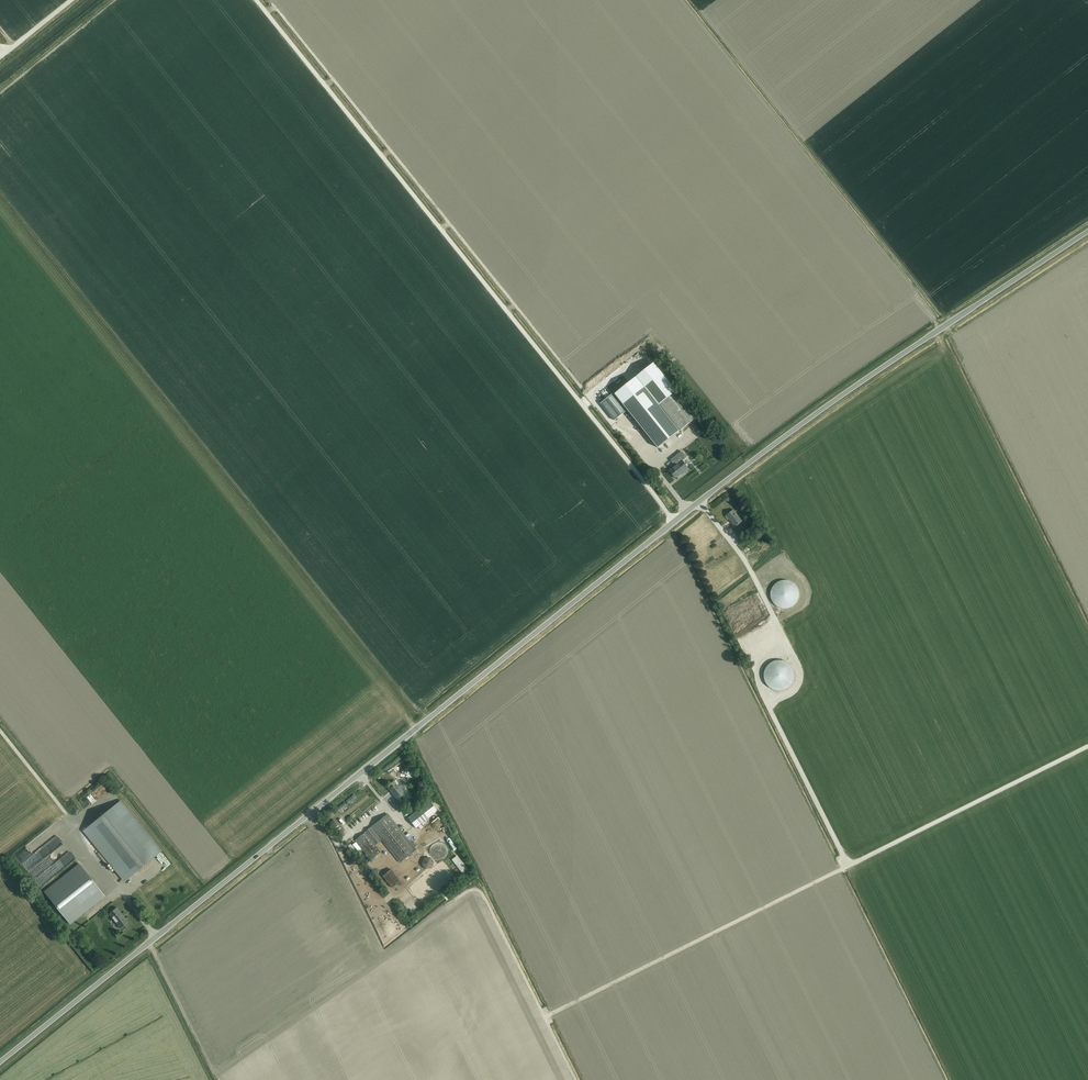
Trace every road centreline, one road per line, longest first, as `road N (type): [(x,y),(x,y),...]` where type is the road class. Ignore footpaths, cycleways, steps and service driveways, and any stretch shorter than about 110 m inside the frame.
road 1 (unclassified): [(1087,231),(820,410),(689,510),(0,1062)]

